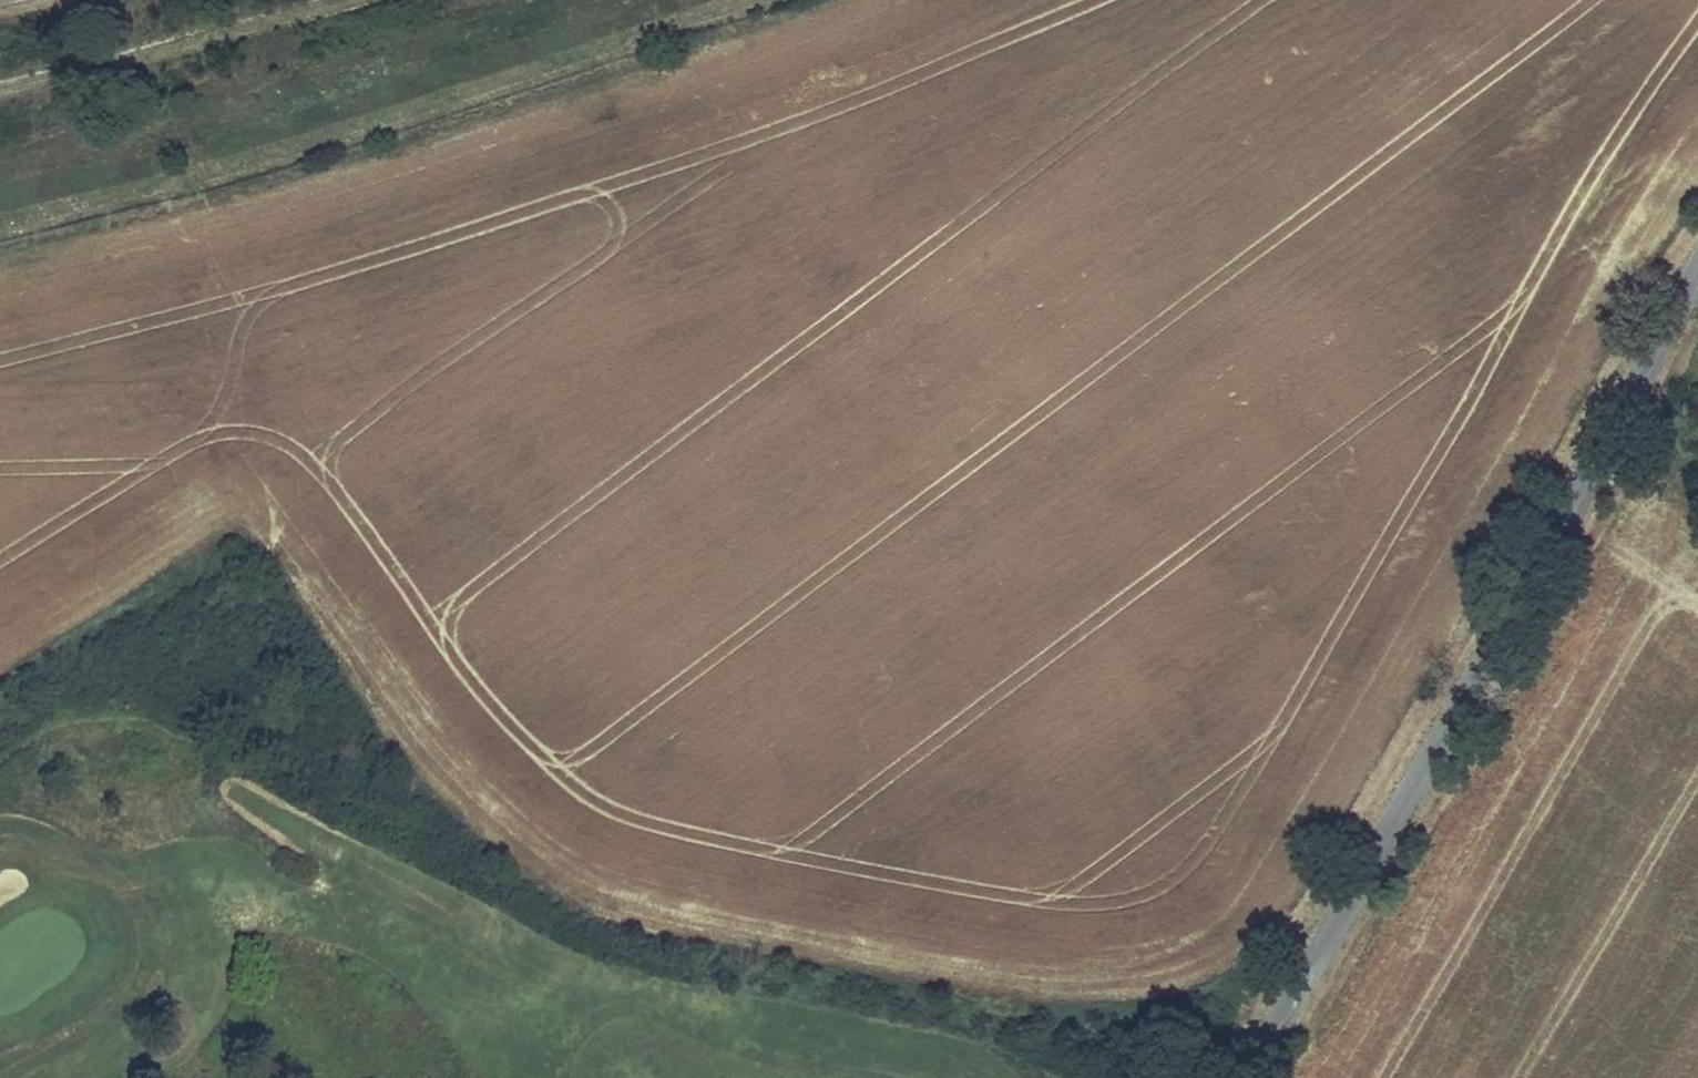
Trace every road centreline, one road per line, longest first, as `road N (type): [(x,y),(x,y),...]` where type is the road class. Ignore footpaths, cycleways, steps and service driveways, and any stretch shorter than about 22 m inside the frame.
road 1 (unclassified): [(1244,1077),(1697,273)]

